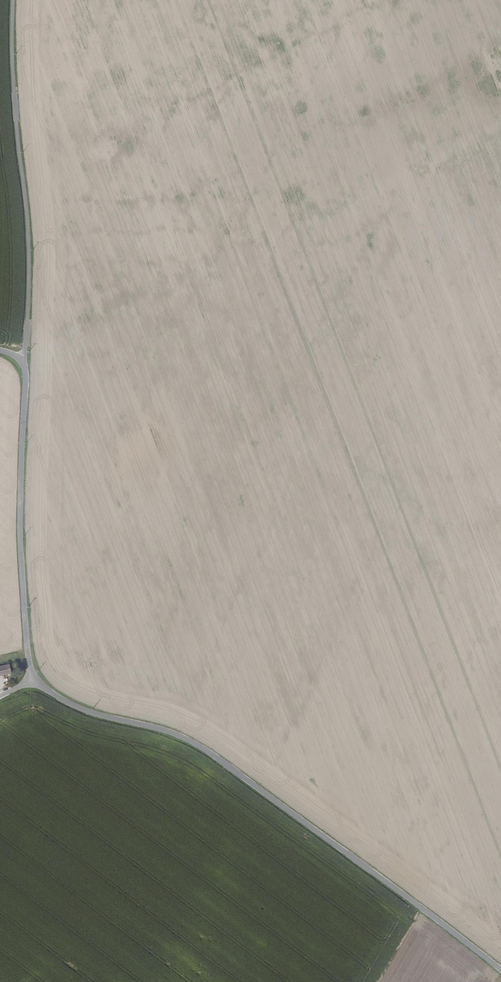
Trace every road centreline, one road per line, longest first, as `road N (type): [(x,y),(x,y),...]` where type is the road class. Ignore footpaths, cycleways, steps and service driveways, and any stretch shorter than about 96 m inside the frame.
road 1 (unclassified): [(500,970),(197,744),(90,712),(35,677)]
road 2 (unclassified): [(13,0),(28,282),(18,359)]
road 3 (unclassified): [(35,677),(21,554),(25,374),(18,359)]

